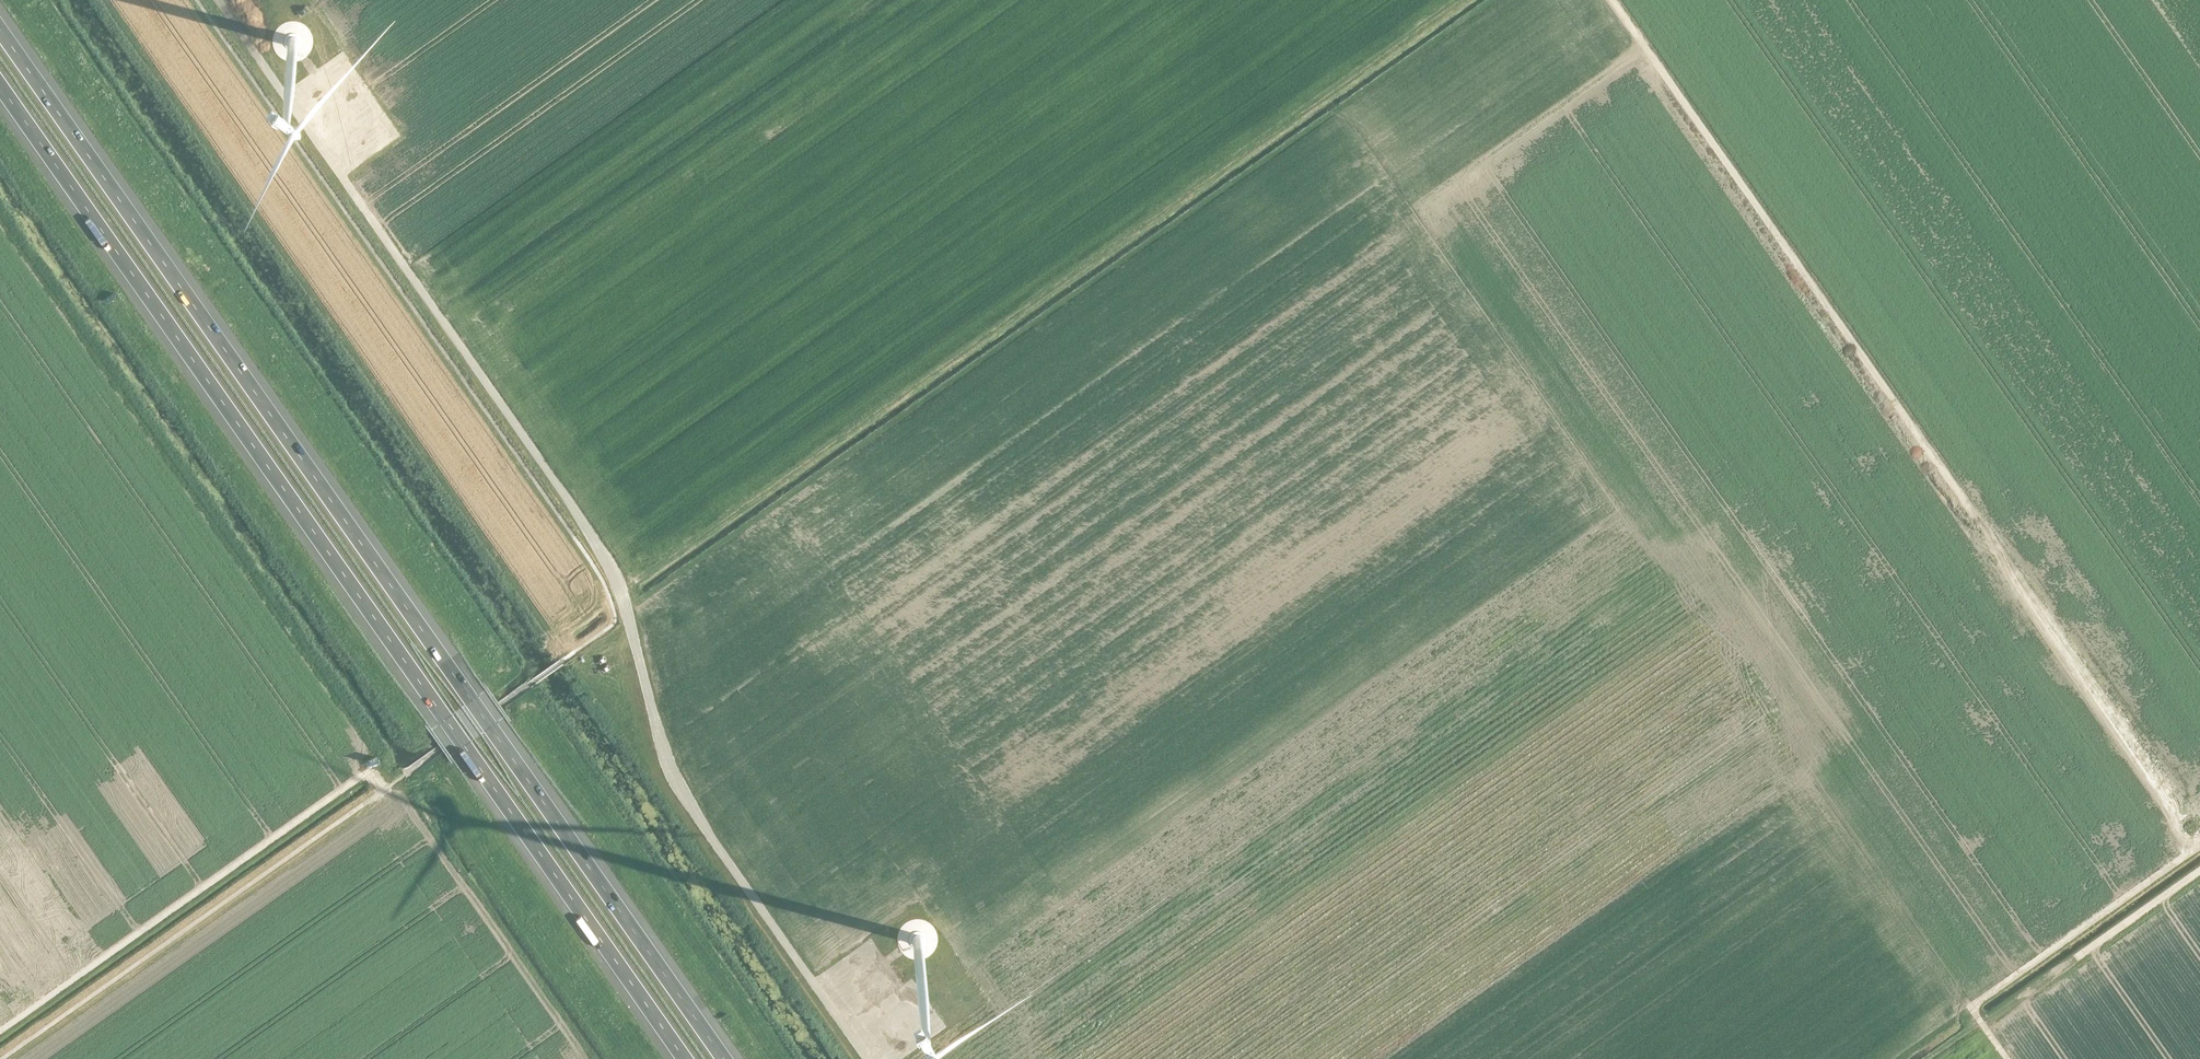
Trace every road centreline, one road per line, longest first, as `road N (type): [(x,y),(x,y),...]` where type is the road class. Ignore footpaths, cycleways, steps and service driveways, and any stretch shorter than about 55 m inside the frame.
road 1 (motorway): [(724,1058),(0,18)]
road 2 (motorway): [(0,86),(685,1058)]

